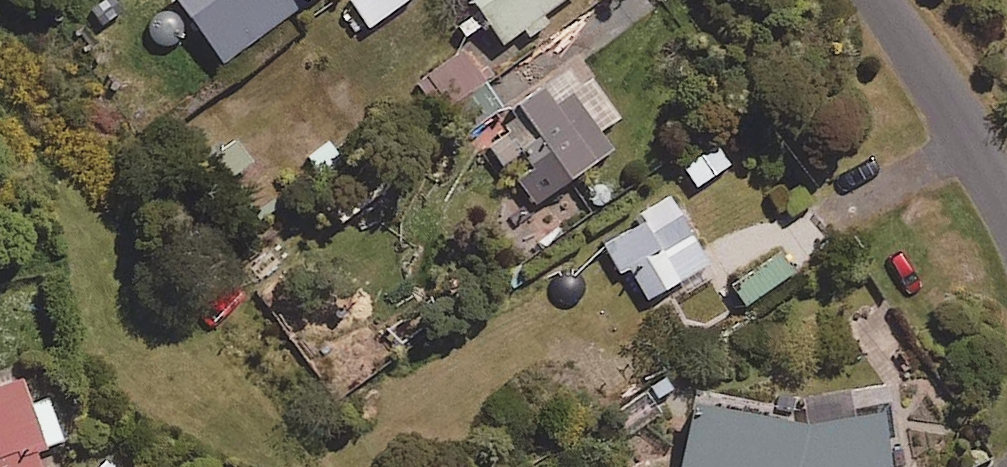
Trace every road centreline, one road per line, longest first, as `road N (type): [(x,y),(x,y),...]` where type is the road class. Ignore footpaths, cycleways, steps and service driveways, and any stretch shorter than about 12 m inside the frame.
road 1 (residential): [(874,0),(1006,202)]

